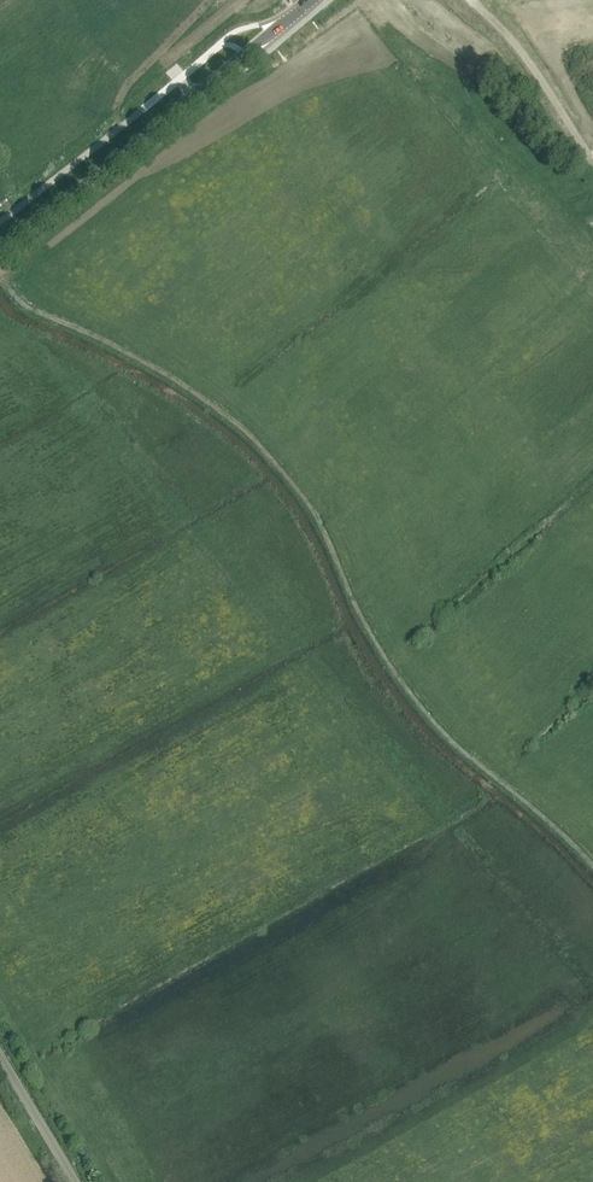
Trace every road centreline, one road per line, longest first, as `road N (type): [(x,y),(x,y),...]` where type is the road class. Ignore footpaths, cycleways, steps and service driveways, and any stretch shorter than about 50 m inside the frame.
road 1 (track): [(0,280),(26,308),(167,377),(269,458),(322,530),(361,623),(432,723),(592,869)]
road 2 (tertiary): [(0,251),(311,0)]
road 3 (track): [(591,160),(518,46),(470,0)]
road 4 (unclassified): [(79,1181),(0,1045)]

